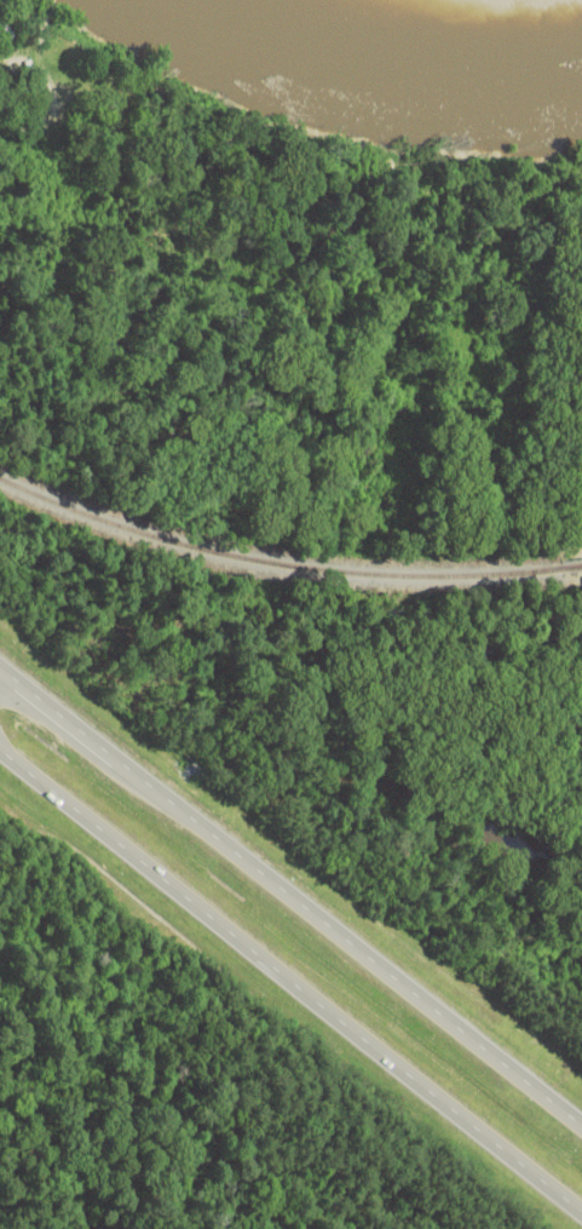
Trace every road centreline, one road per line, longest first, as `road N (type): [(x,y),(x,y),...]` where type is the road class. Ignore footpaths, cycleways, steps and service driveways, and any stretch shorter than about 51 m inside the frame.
road 1 (trunk): [(0,749),(581,1197)]
road 2 (trunk): [(581,1115),(0,670)]

